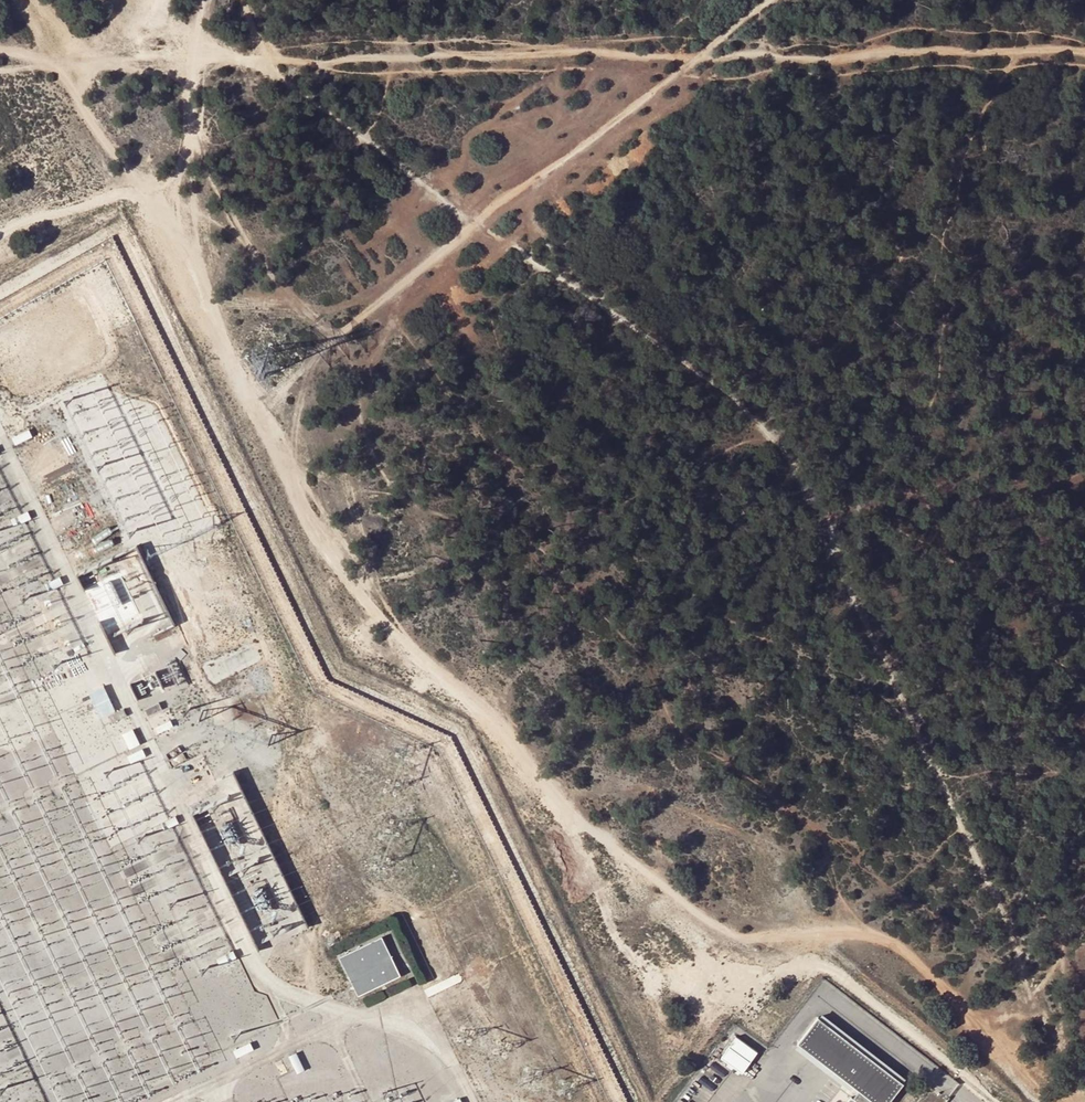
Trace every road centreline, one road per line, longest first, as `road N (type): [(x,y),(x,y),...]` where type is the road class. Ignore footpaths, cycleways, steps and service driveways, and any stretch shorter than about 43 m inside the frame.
road 1 (track): [(1074,1101),(1077,1073),(1028,999),(1012,928),(774,431),(724,381),(477,223),(259,63)]
road 2 (track): [(264,409),(345,567),(534,791),(720,920),(845,926),(933,961),(1056,1101)]
road 3 (track): [(259,63),(451,51),(1084,55)]
road 4 (track): [(778,0),(477,223),(264,409)]
road 5 (track): [(264,409),(197,285),(185,146),(192,55)]
road 6 (track): [(197,285),(59,60)]
road 7 (track): [(0,51),(59,60),(192,55)]
road 8 (track): [(0,246),(147,196)]
road 9 (track): [(1084,924),(1068,994),(1077,1073)]

